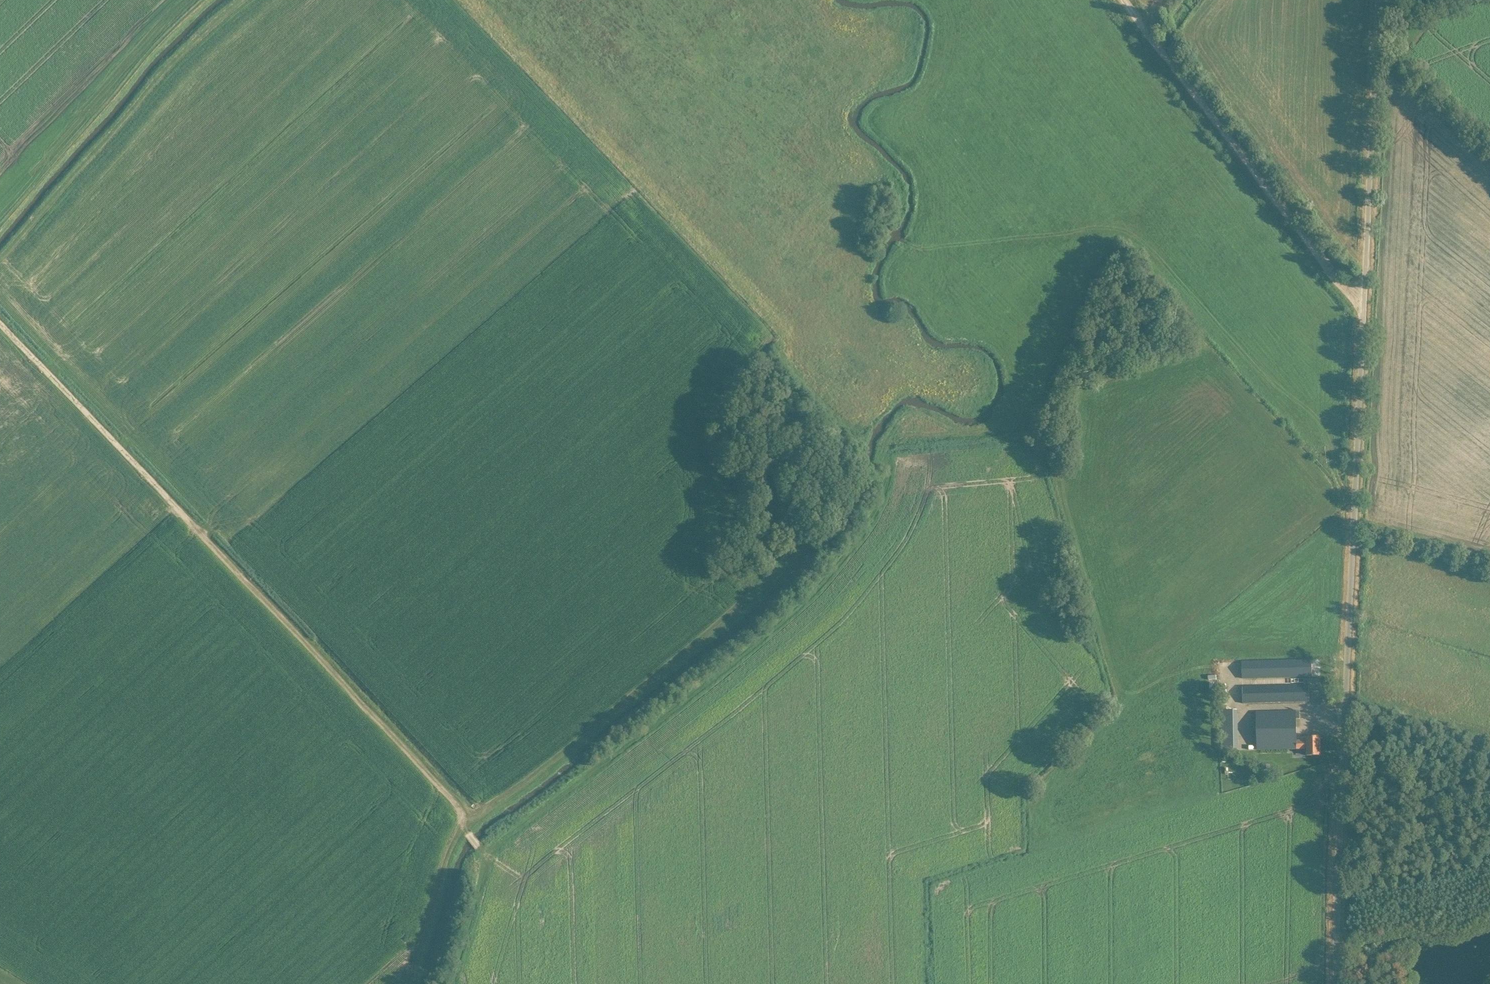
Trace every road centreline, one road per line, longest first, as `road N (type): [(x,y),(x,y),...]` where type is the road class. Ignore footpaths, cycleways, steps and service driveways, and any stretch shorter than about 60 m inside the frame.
road 1 (track): [(446,983),(478,865),(801,602),(876,491),(898,438),(995,432),(1032,416),(1103,242),(1122,241),(1352,481)]
road 2 (unclassified): [(1339,983),(1340,717),(1375,0)]
road 3 (track): [(466,831),(454,802),(0,322)]
road 4 (track): [(1360,308),(1121,0)]

